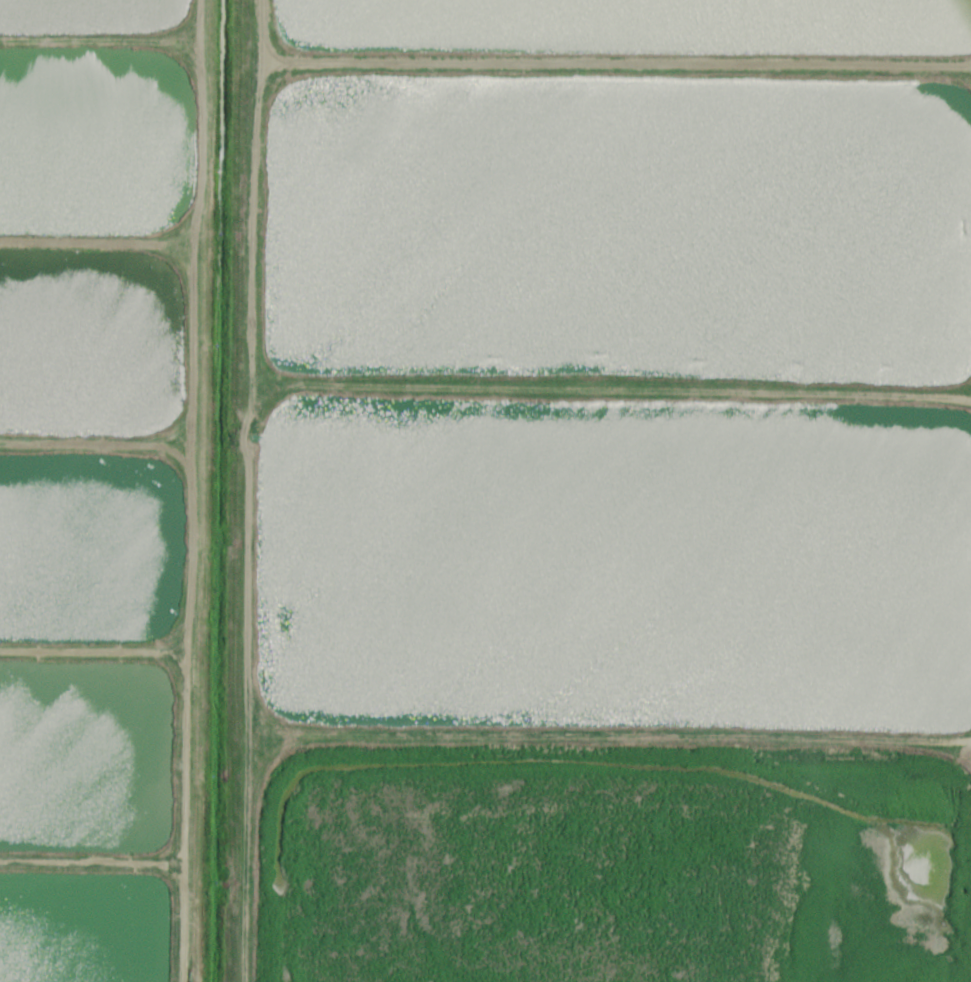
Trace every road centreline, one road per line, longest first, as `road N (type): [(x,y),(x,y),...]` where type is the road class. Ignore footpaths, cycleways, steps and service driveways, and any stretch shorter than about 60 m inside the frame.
road 1 (track): [(179,981),(191,0)]

